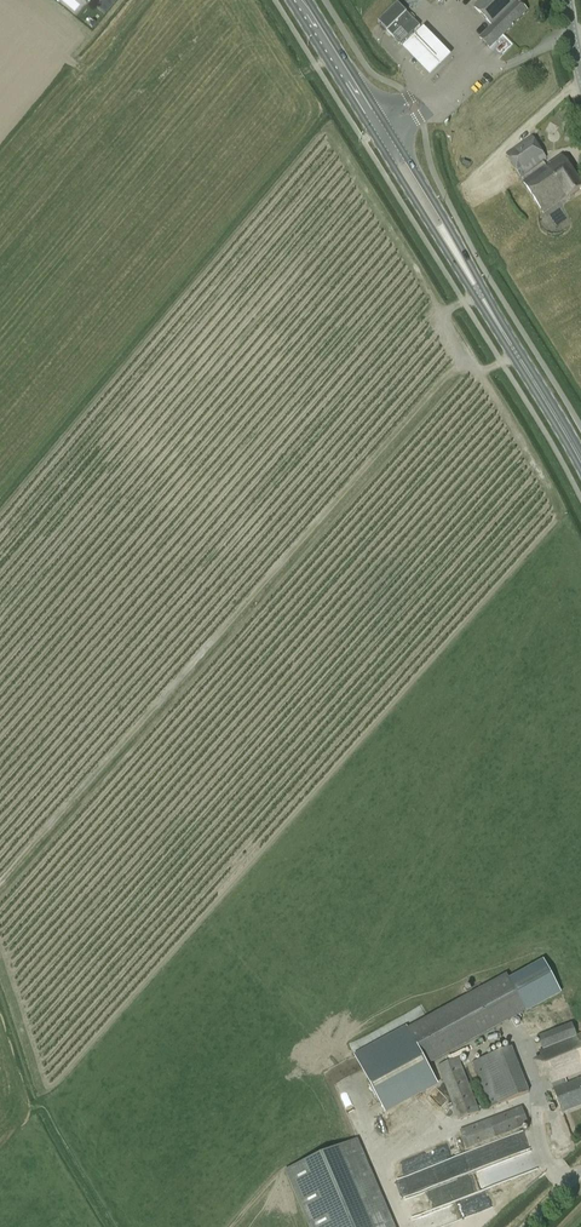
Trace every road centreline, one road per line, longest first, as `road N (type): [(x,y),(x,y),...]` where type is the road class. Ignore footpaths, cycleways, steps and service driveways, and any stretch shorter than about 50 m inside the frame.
road 1 (primary): [(580,462),(297,0)]

